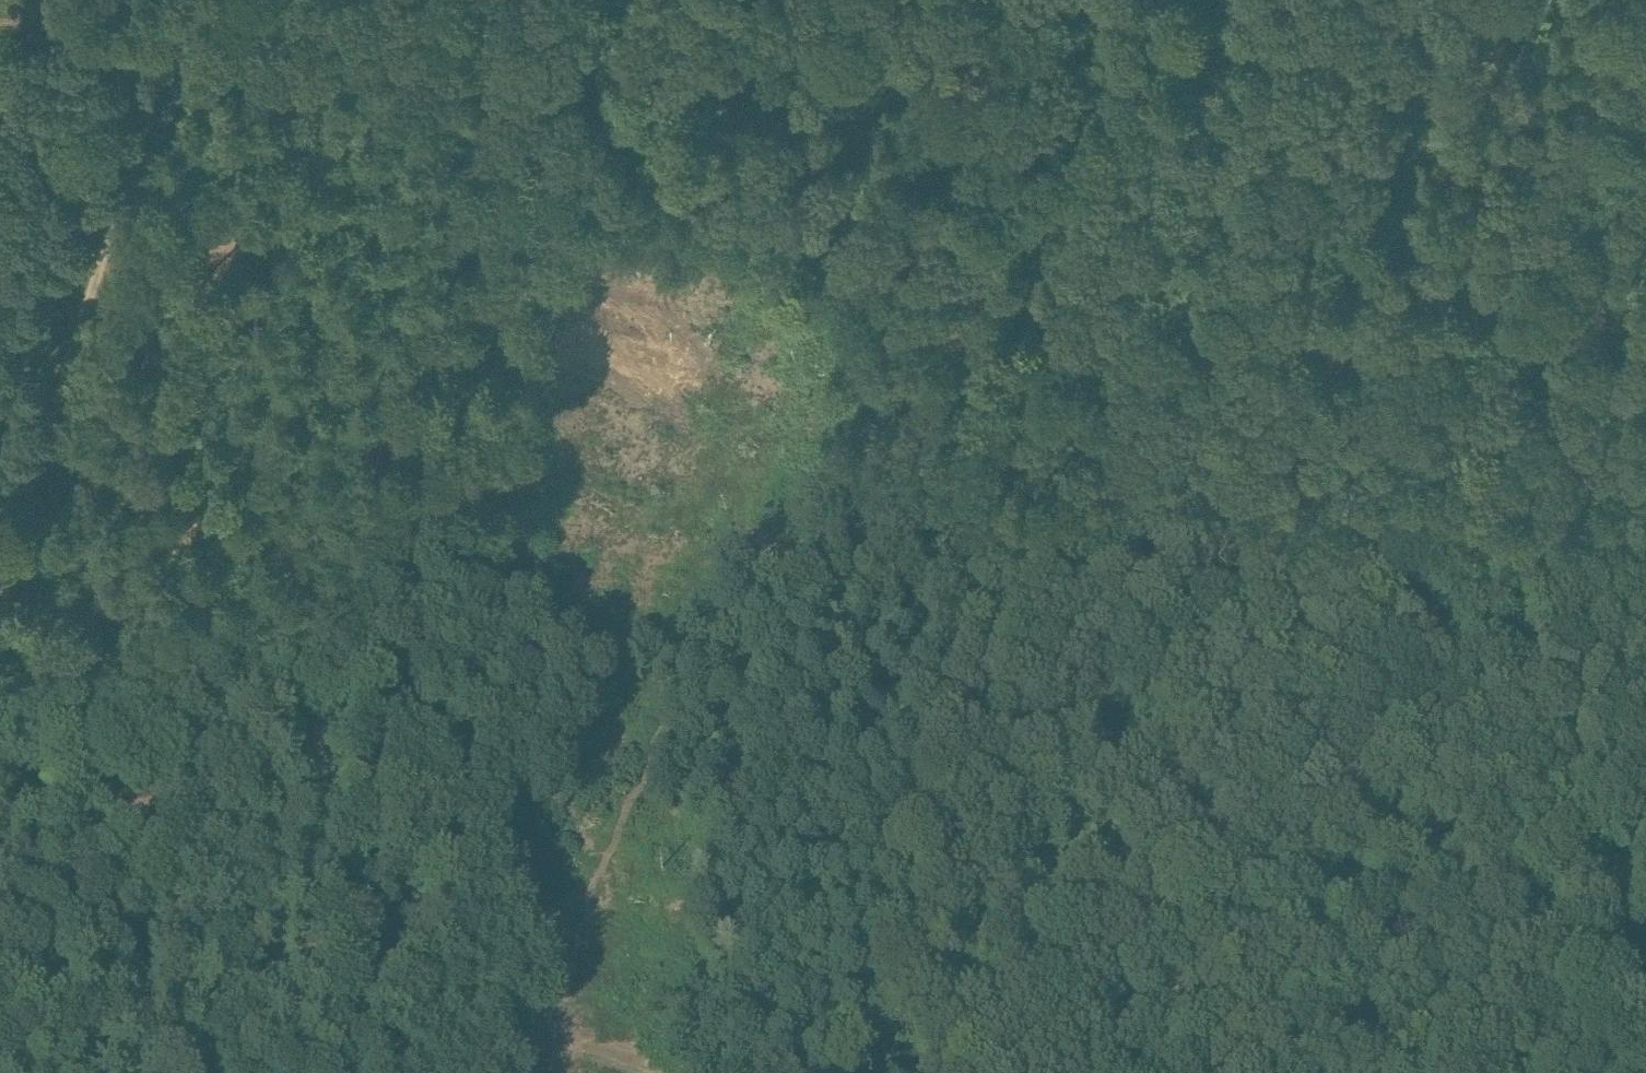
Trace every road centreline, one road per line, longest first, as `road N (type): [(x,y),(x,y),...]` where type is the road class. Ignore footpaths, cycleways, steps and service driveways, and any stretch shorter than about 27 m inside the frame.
road 1 (track): [(1645,467),(1059,315),(174,34)]
road 2 (track): [(896,1072),(969,693),(1059,315)]
road 3 (track): [(0,584),(174,34)]

